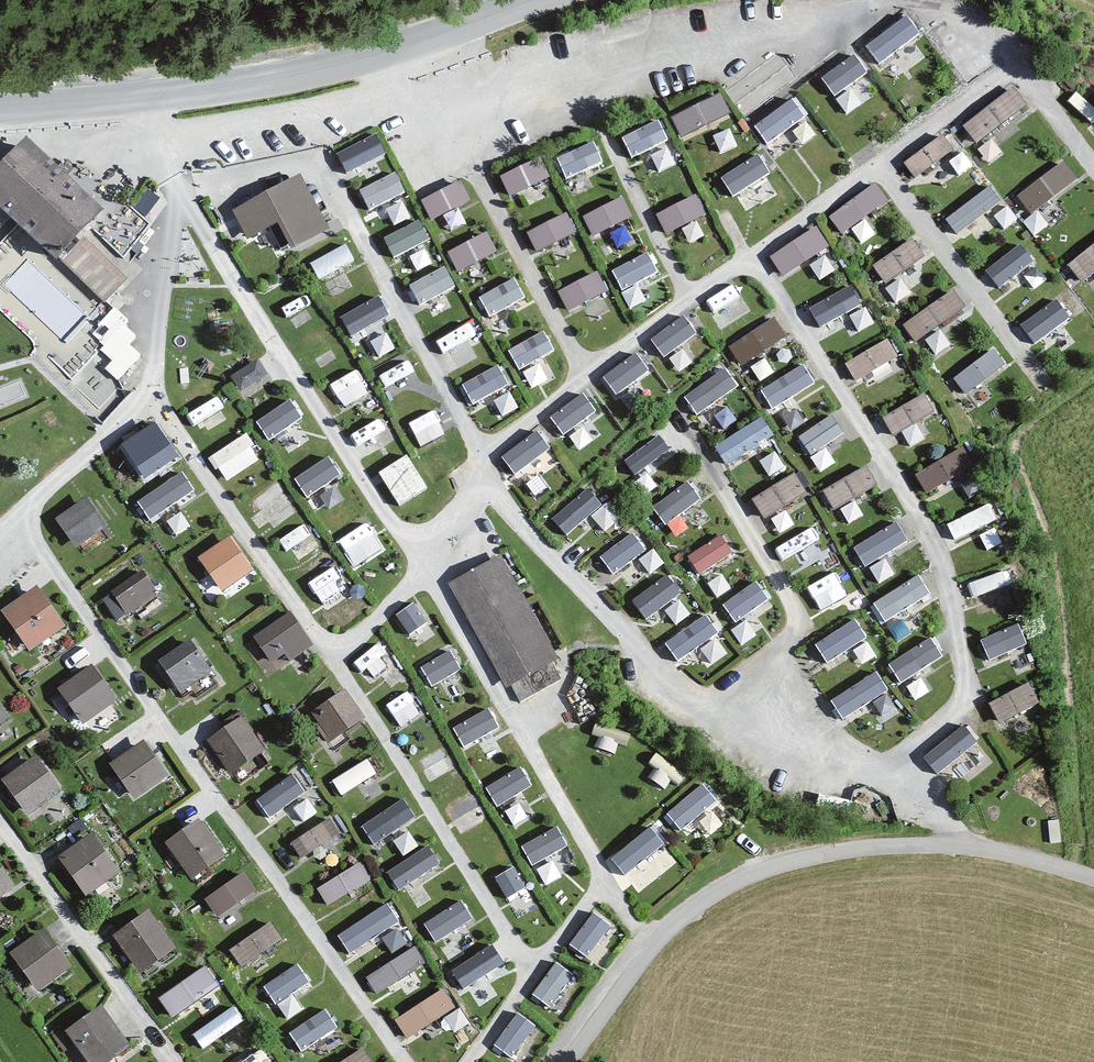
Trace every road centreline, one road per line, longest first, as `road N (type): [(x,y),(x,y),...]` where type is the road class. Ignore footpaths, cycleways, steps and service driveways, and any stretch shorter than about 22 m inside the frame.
road 1 (tertiary): [(528,0),(334,70),(181,95),(0,109)]

